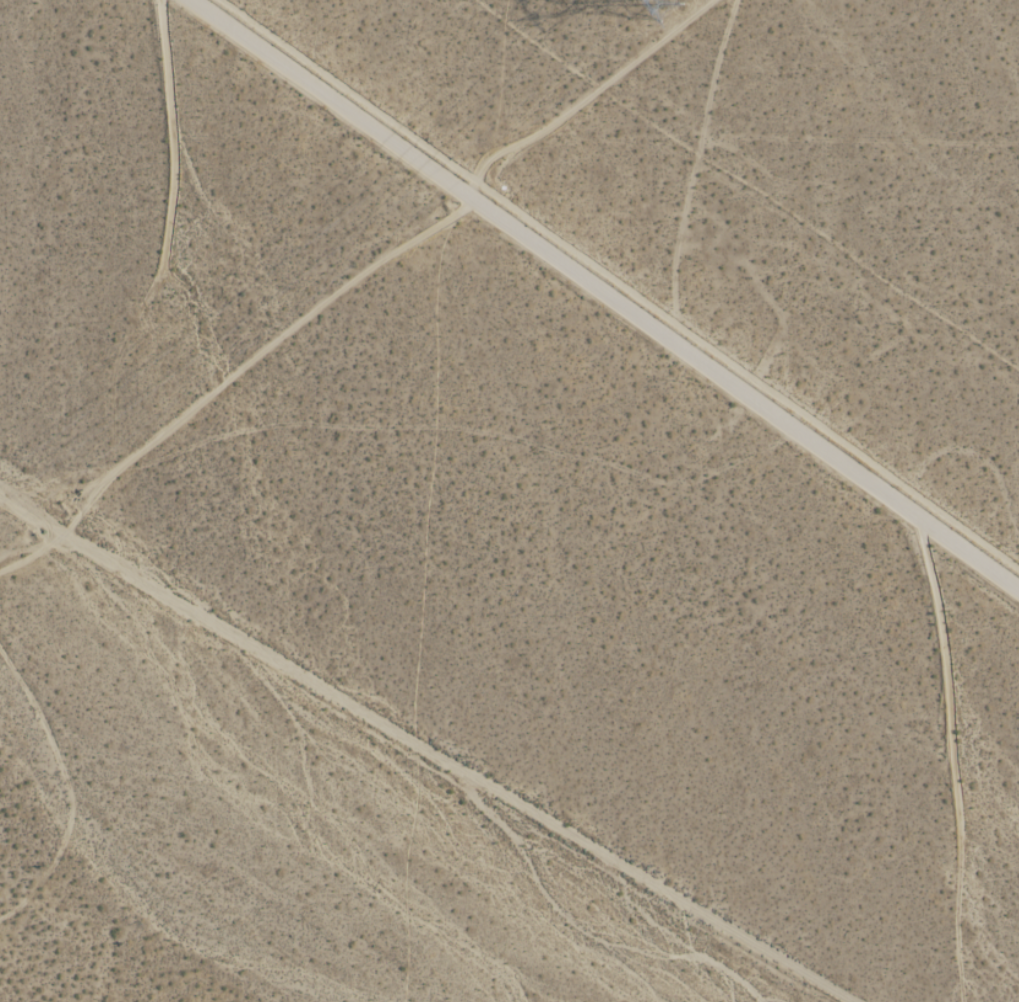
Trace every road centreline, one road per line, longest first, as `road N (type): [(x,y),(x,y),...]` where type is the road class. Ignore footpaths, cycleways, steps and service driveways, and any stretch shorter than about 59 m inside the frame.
road 1 (residential): [(1018,589),(187,0)]
road 2 (track): [(851,1001),(0,496)]

